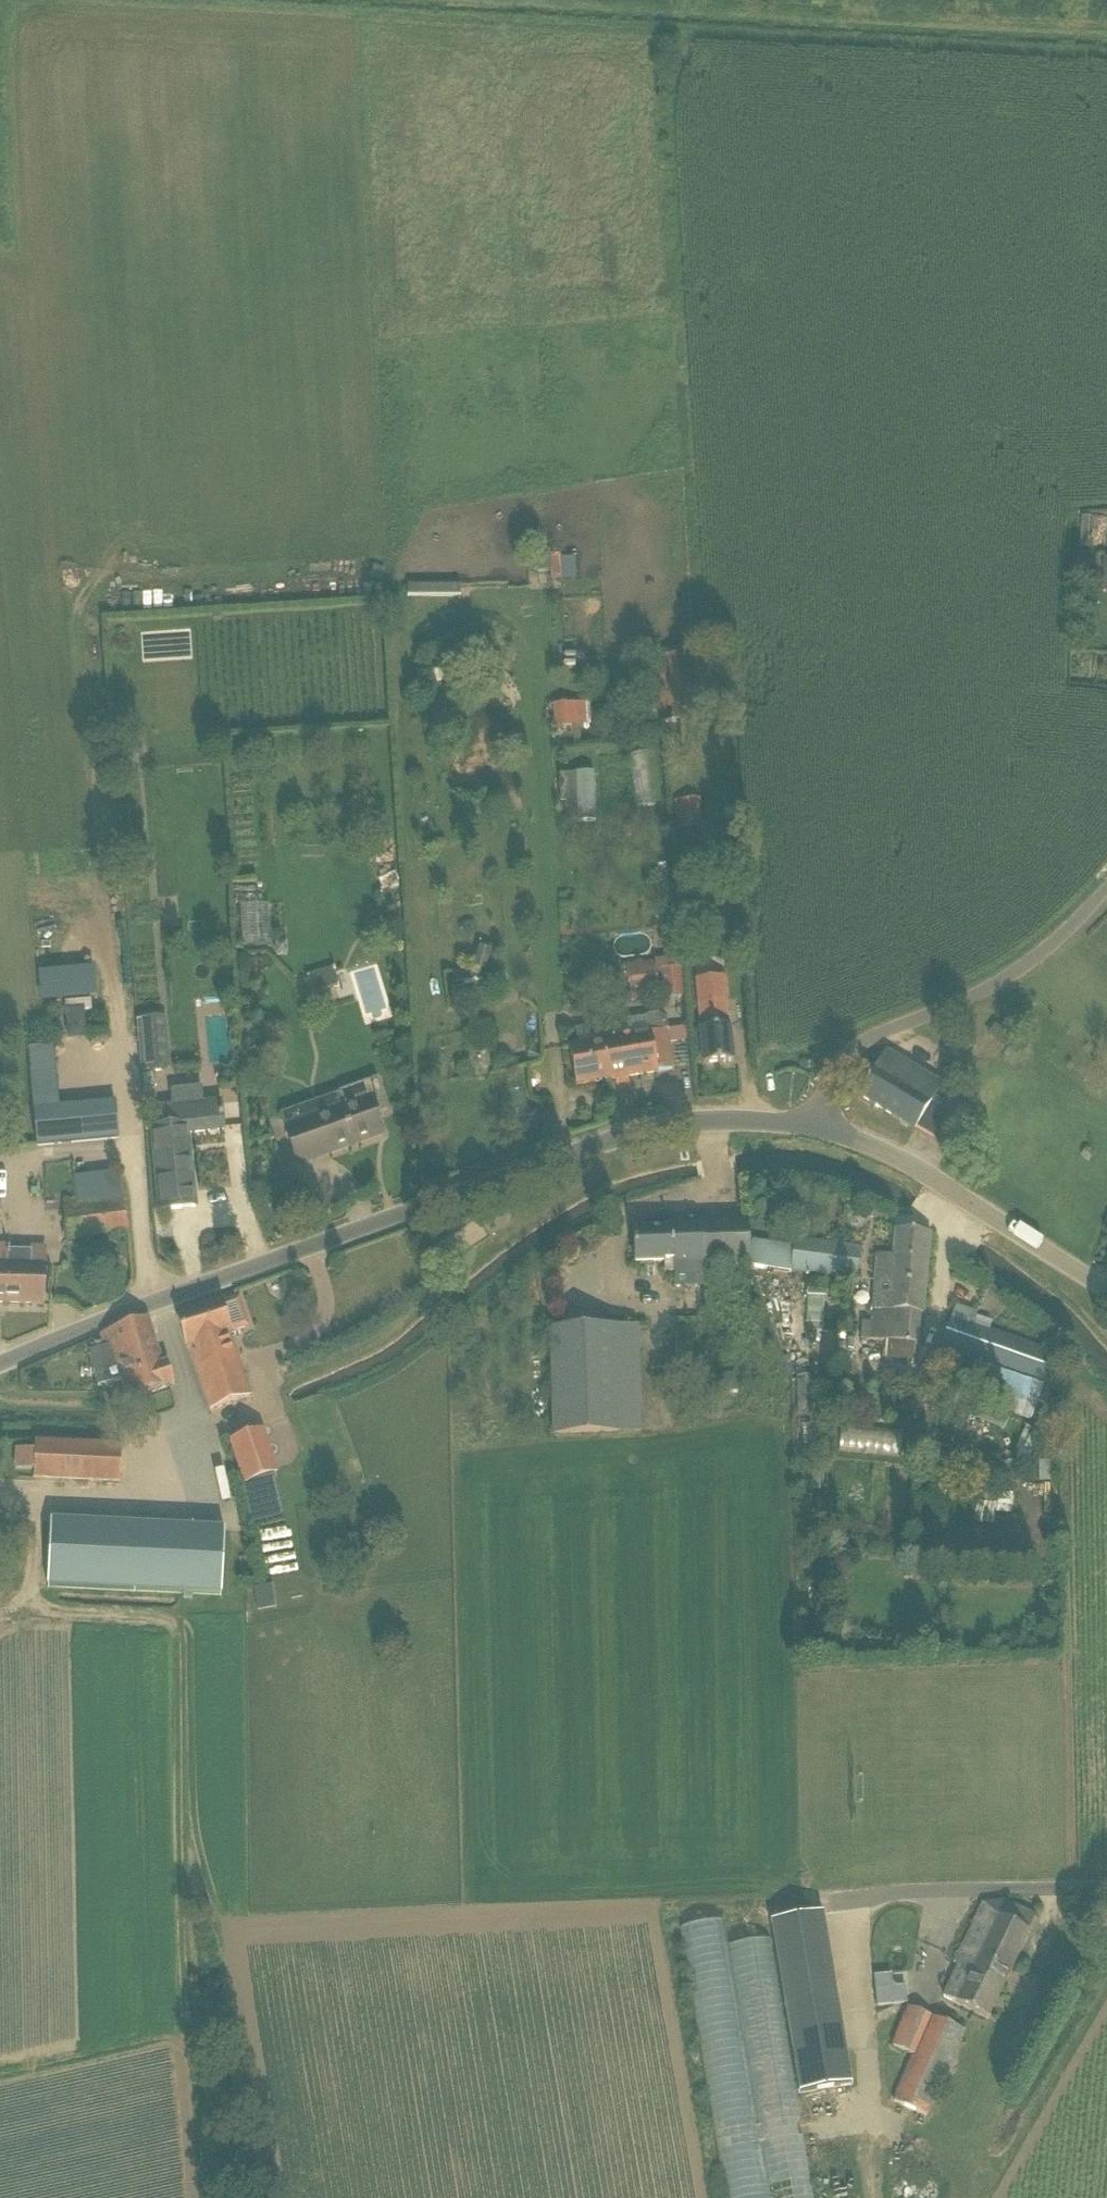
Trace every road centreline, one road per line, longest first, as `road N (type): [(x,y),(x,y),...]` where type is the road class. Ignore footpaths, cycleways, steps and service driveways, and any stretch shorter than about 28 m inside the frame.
road 1 (unclassified): [(0,1366),(78,1331),(629,1131),(692,1120),(823,1125)]
road 2 (unclassified): [(823,1125),(835,1070),(862,1040),(965,1000),(1036,958),(1106,889)]
road 3 (unclassified): [(1106,1288),(931,1175),(823,1125)]

